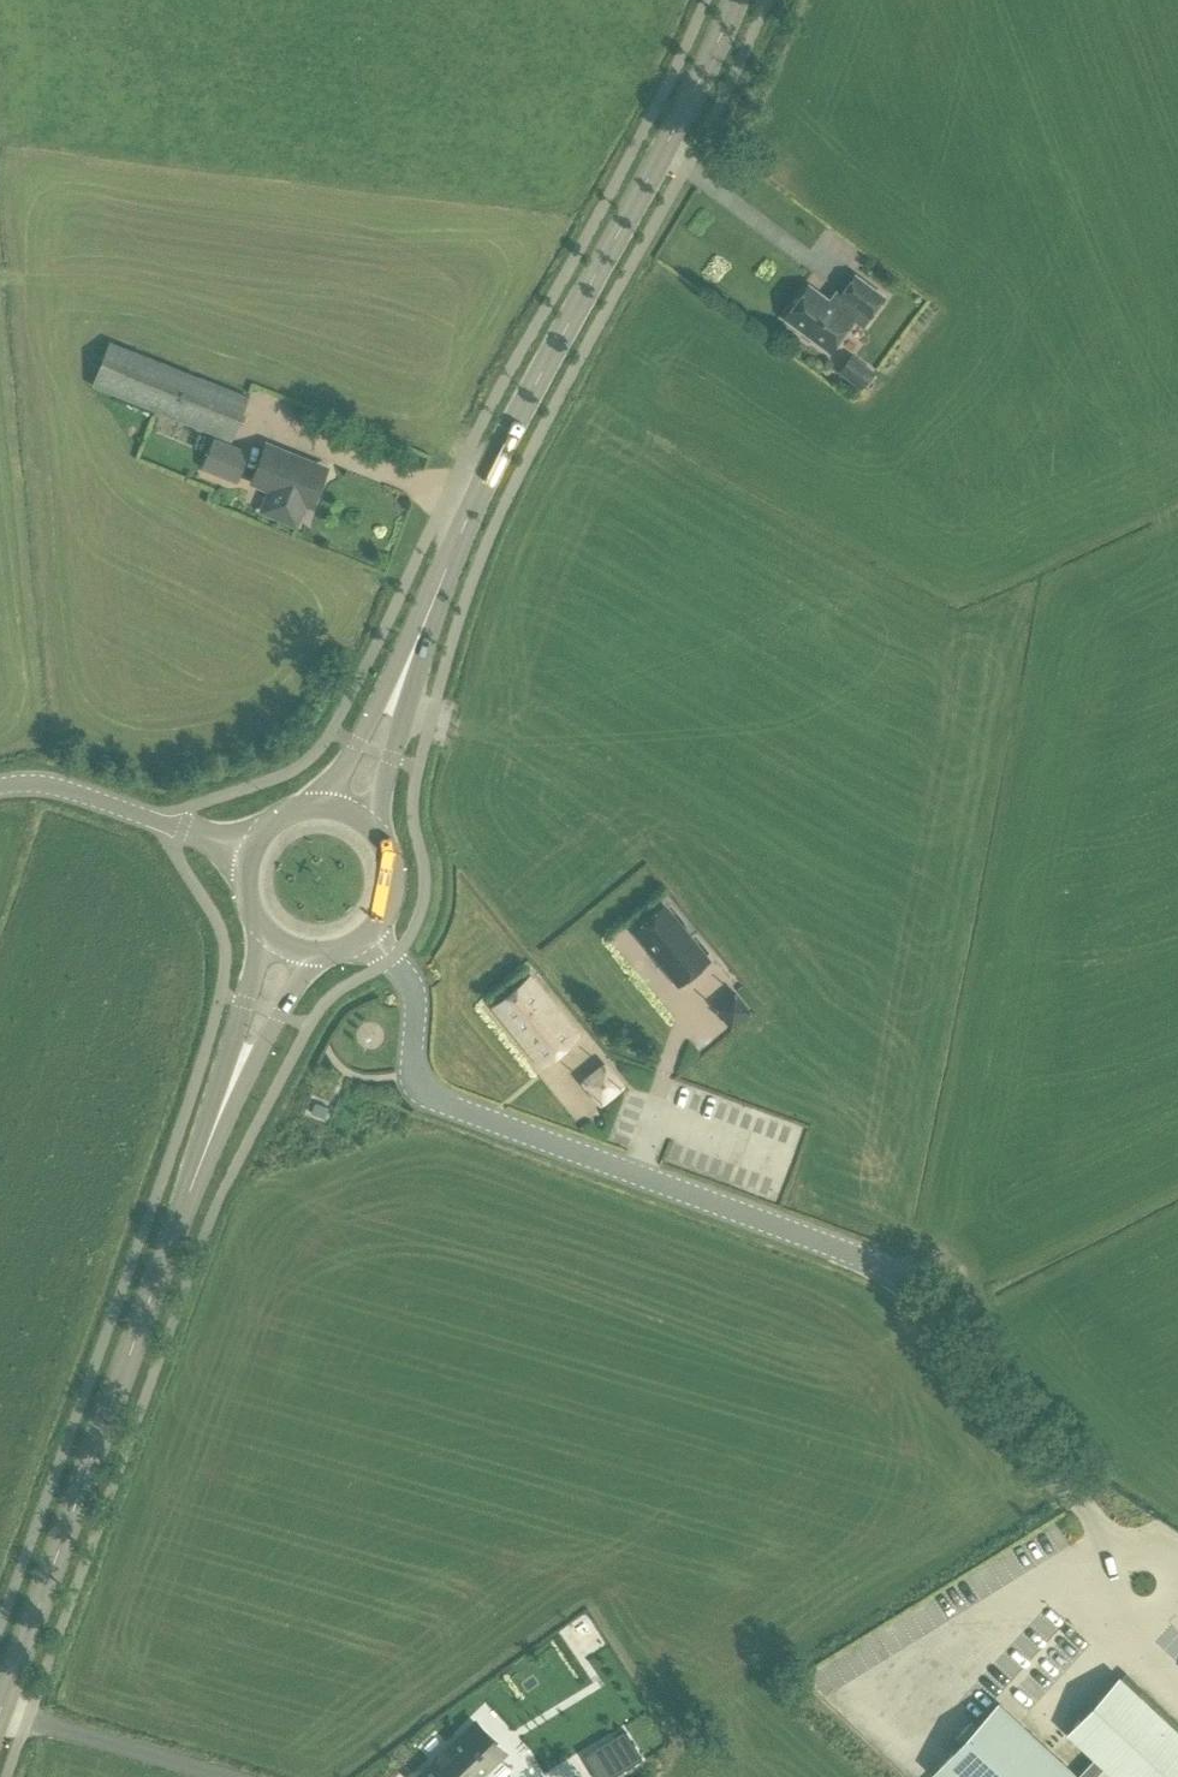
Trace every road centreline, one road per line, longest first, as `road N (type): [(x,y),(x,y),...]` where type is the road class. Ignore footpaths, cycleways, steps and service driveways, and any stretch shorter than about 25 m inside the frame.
road 1 (residential): [(1071,1493),(881,1265),(429,1098),(411,1065),(411,987),(372,933)]
road 2 (tertiary): [(423,627),(480,488),(687,105),(735,0)]
road 3 (tertiary): [(0,1712),(218,1118)]
road 4 (unclassified): [(0,786),(64,788),(251,851)]
road 5 (tertiary): [(423,627),(312,806)]
road 6 (tertiary): [(373,828),(423,627)]
road 7 (tertiary): [(264,928),(218,1118)]
road 8 (tertiary): [(218,1118),(319,954)]

